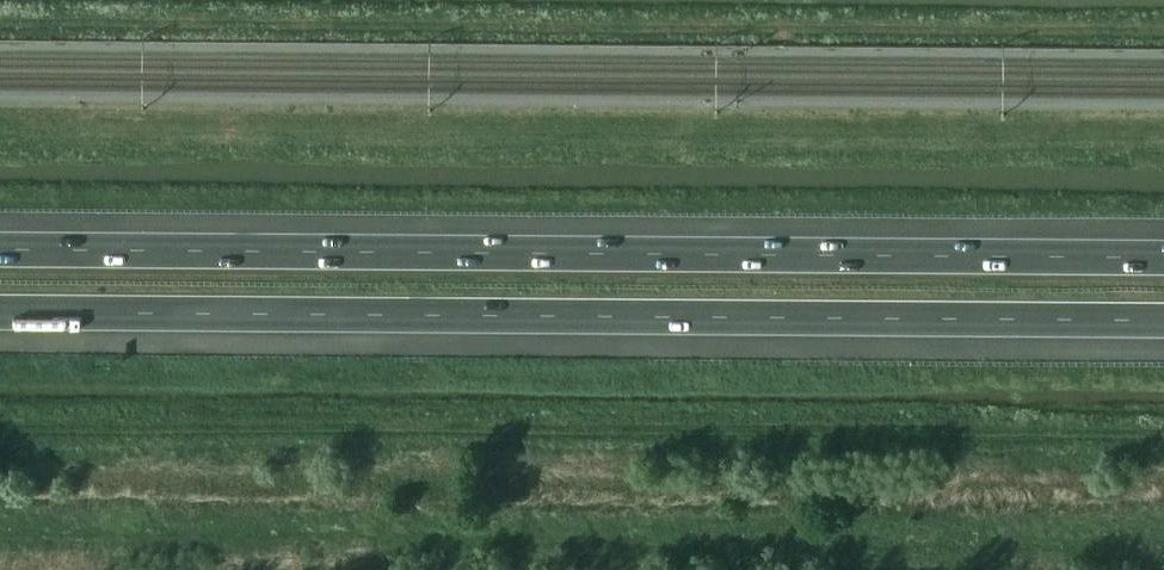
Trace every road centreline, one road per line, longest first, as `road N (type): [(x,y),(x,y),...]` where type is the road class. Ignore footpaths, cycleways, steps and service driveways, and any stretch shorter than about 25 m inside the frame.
road 1 (motorway): [(1163,256),(0,246)]
road 2 (motorway): [(0,313),(1163,321)]
road 3 (track): [(0,22),(1163,27)]

